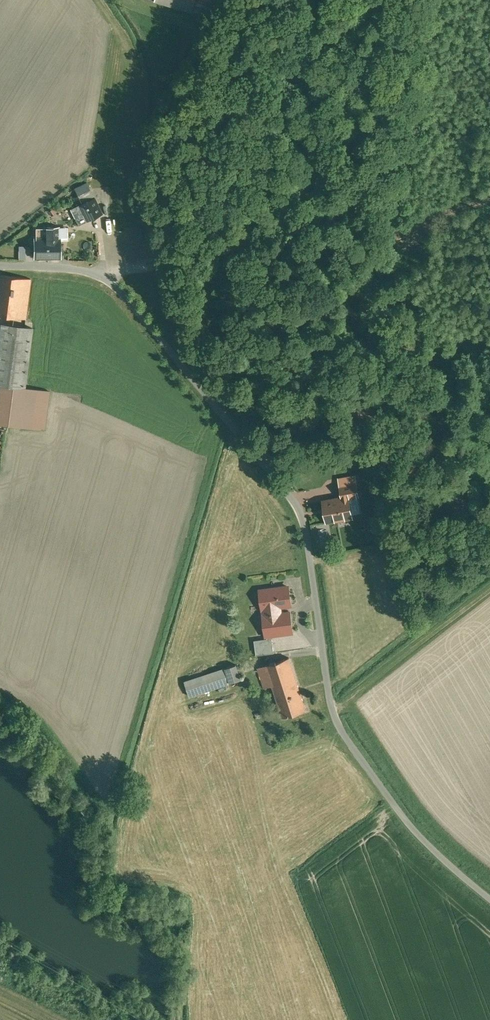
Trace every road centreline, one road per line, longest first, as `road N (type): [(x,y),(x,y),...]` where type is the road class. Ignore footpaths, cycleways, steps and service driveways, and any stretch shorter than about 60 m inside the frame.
road 1 (unclassified): [(489,899),(418,835),(337,721),(294,503),(110,285),(72,271),(0,268)]
road 2 (track): [(142,267),(427,222),(489,203)]
road 3 (track): [(110,285),(142,267),(131,72),(123,40),(97,0)]

